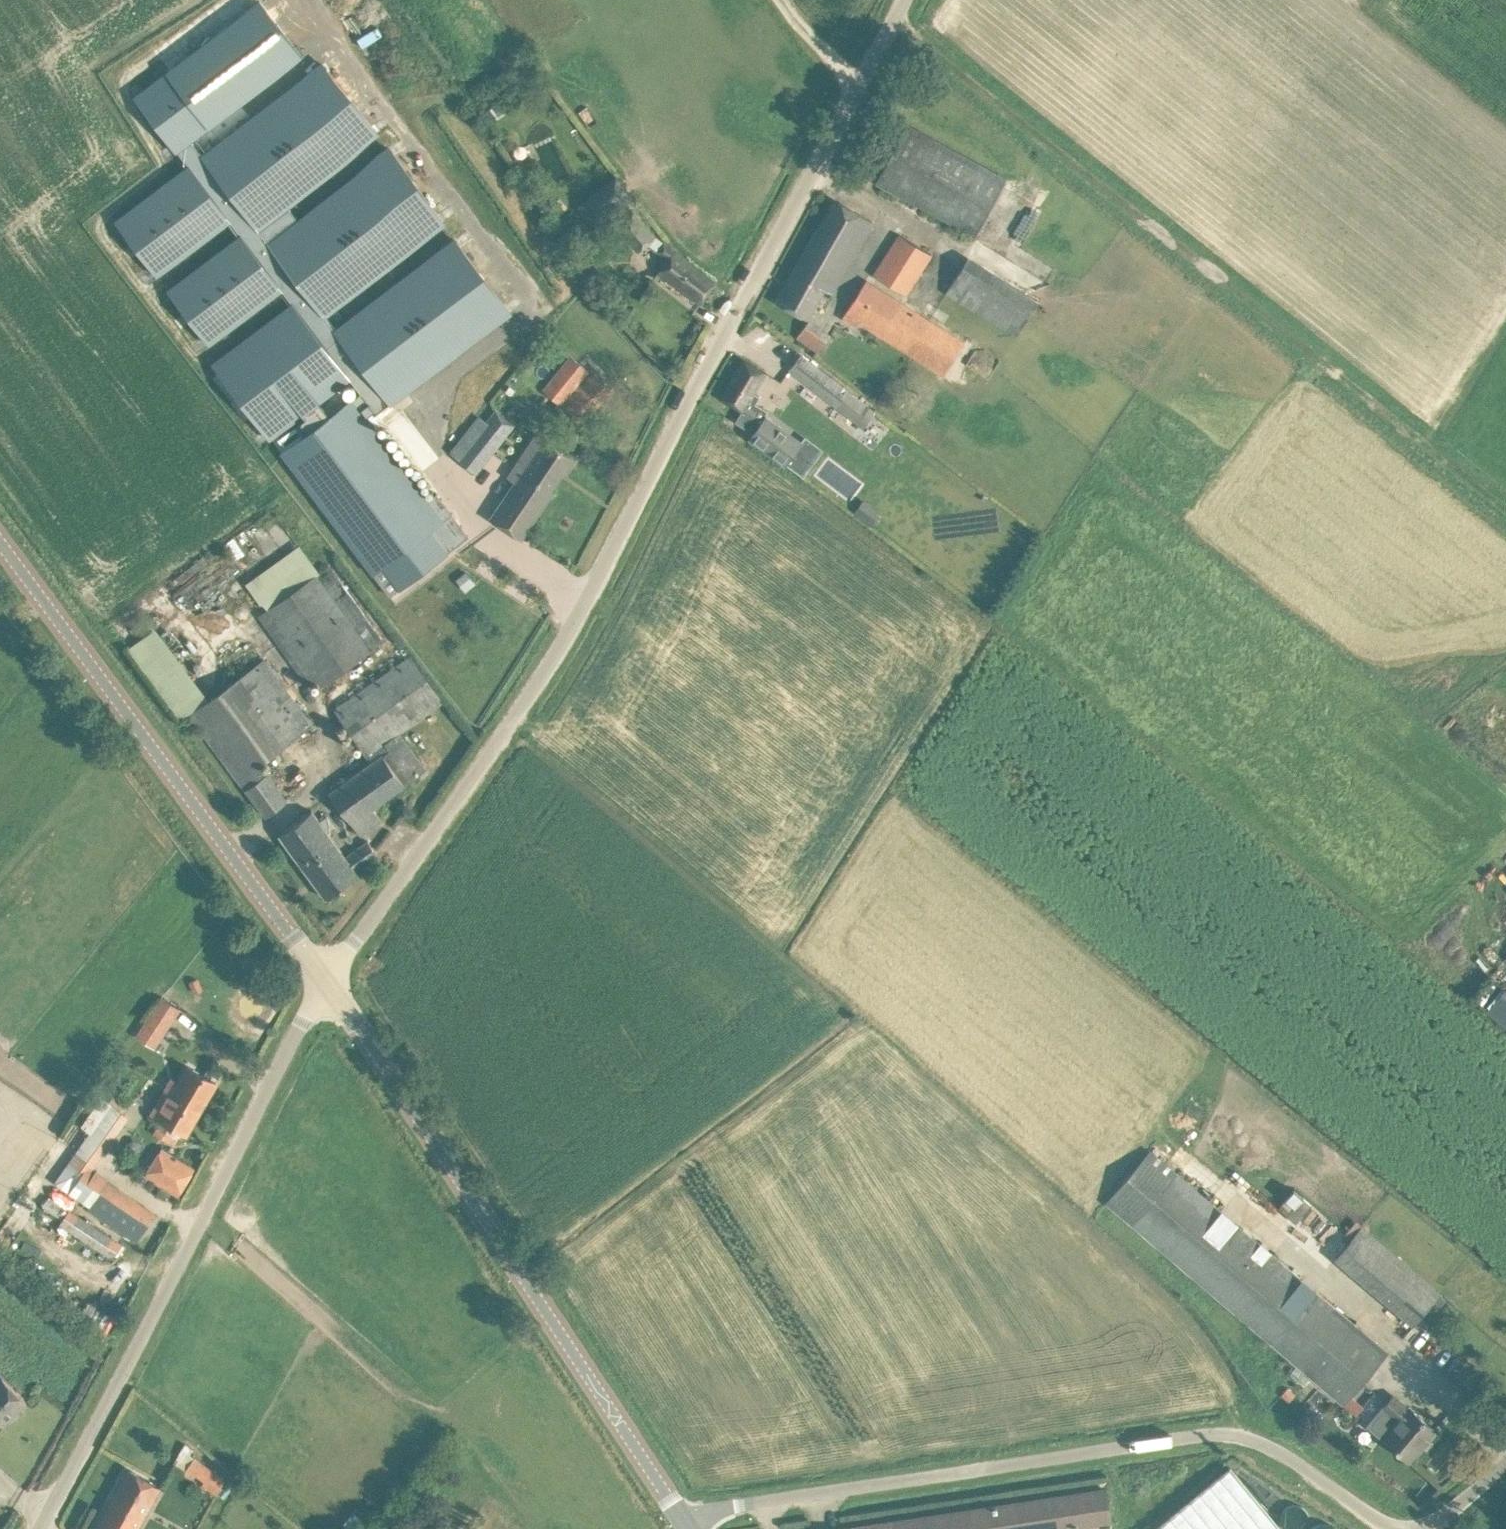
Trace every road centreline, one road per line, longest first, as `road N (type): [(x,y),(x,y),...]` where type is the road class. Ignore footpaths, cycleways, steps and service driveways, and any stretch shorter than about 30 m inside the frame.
road 1 (unclassified): [(327,983),(558,651),(904,0)]
road 2 (unclassified): [(688,1525),(745,1503),(1213,1433),(1274,1448),(1401,1528),(1424,1525),(1505,1464)]
road 3 (unclassified): [(688,1525),(327,983)]
road 4 (unclassified): [(44,1528),(327,983)]
road 5 (unclassified): [(327,983),(0,539)]

